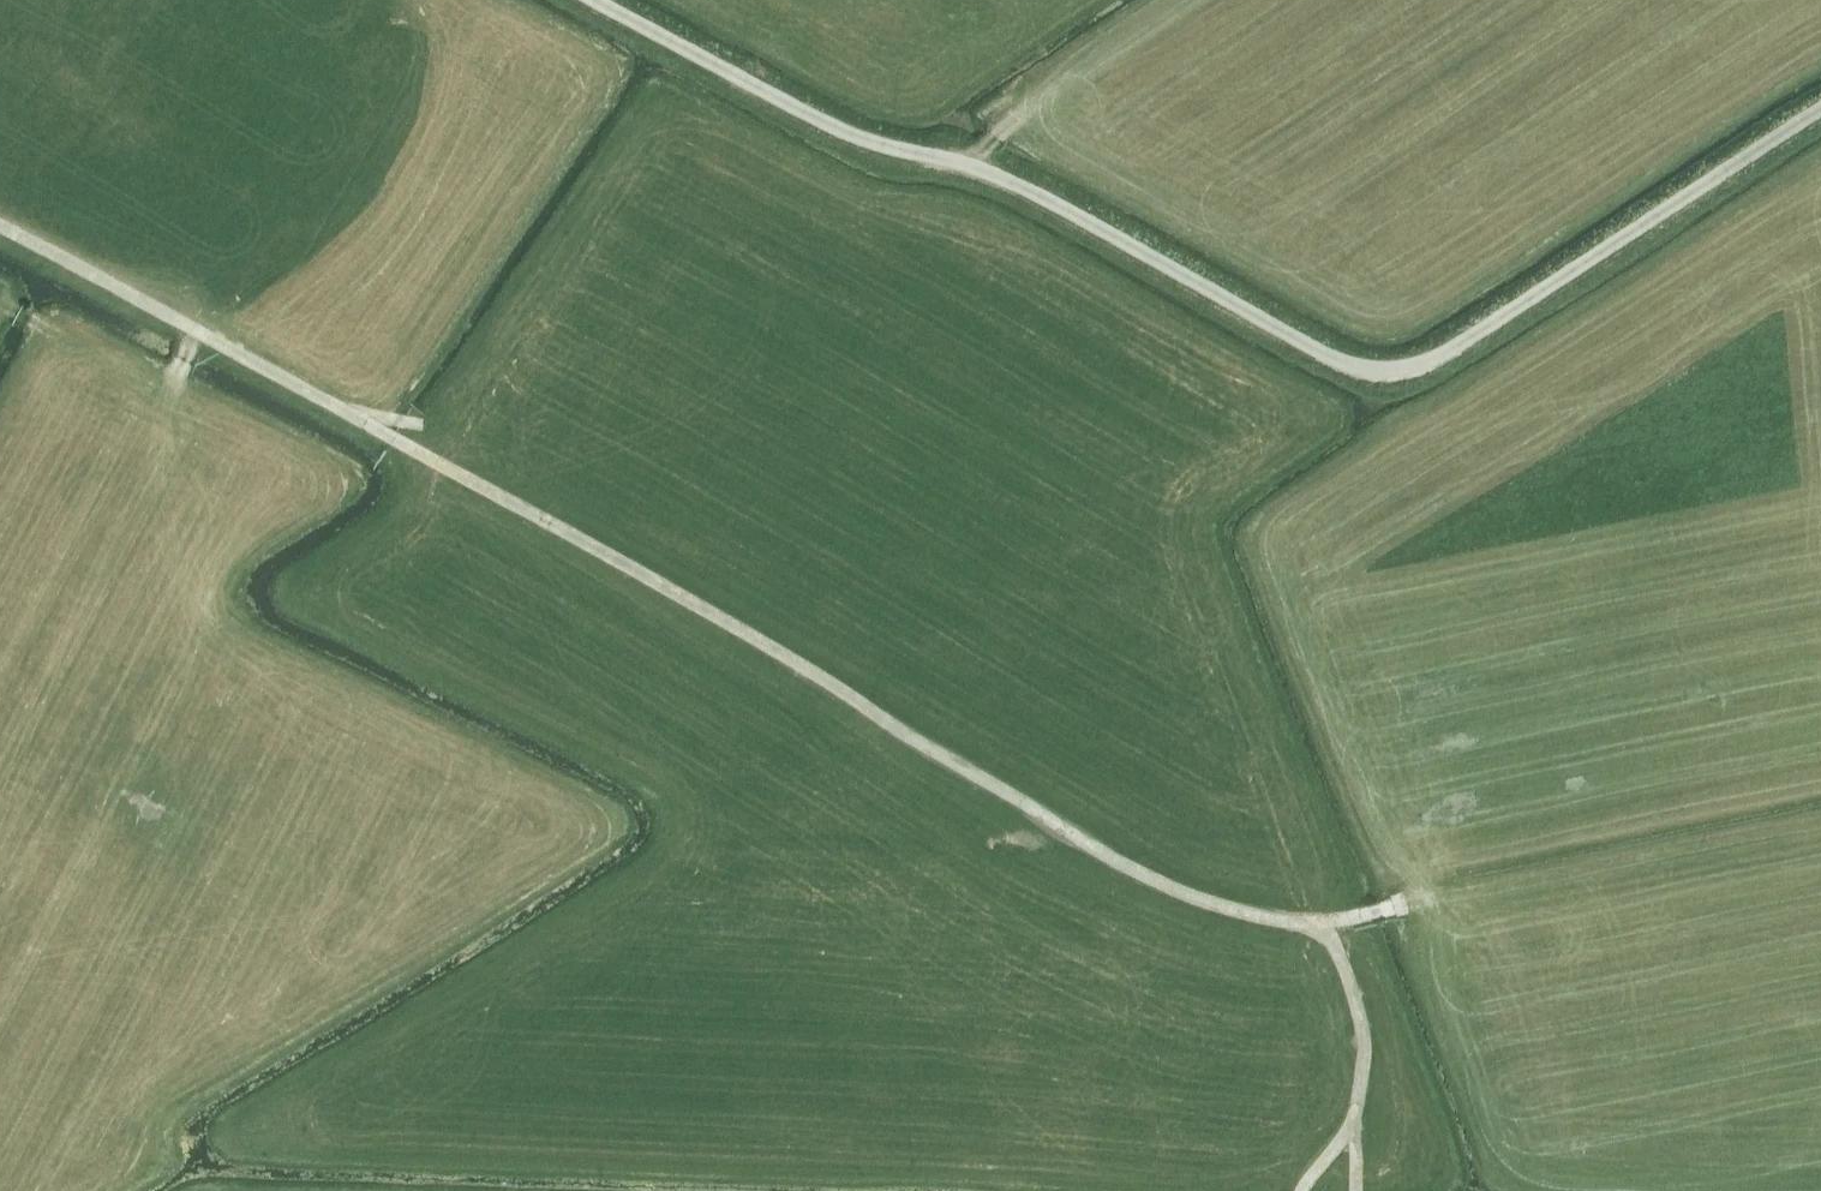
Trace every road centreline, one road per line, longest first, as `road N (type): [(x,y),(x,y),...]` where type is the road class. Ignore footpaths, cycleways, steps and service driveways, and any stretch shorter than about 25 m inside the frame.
road 1 (track): [(1398,904),(1284,921),(1167,885),(907,735),(785,654),(0,224)]
road 2 (track): [(1355,1190),(1361,1024),(1334,942),(1309,922)]

